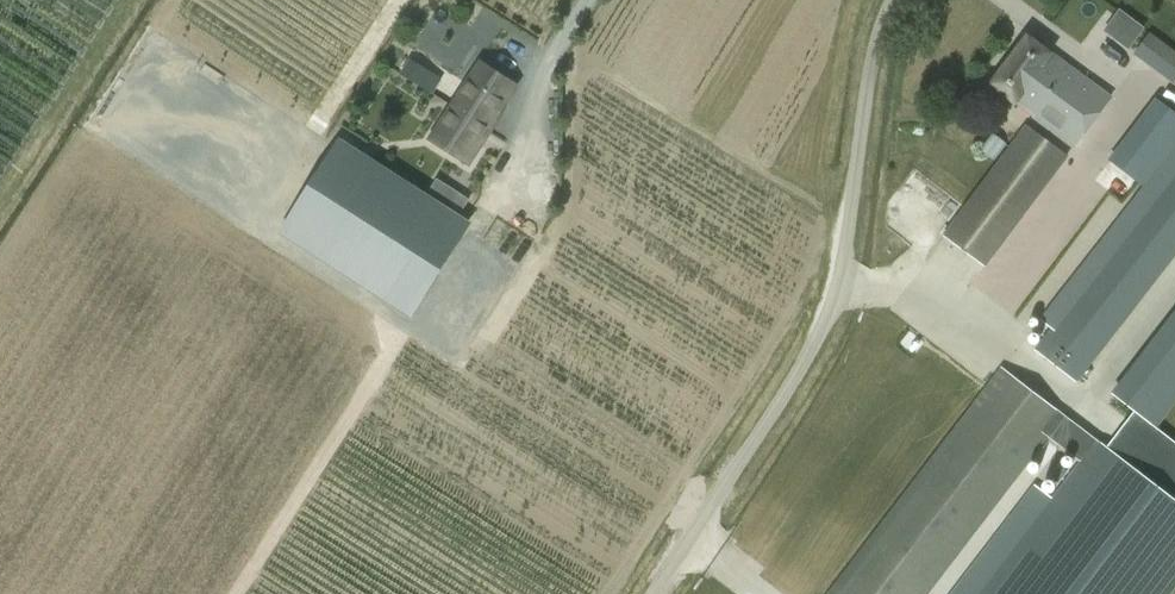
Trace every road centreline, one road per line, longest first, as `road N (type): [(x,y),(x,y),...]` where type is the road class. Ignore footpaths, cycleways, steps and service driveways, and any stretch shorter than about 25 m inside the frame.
road 1 (unclassified): [(655,593),(823,324),(845,250),(873,45),(894,0)]

